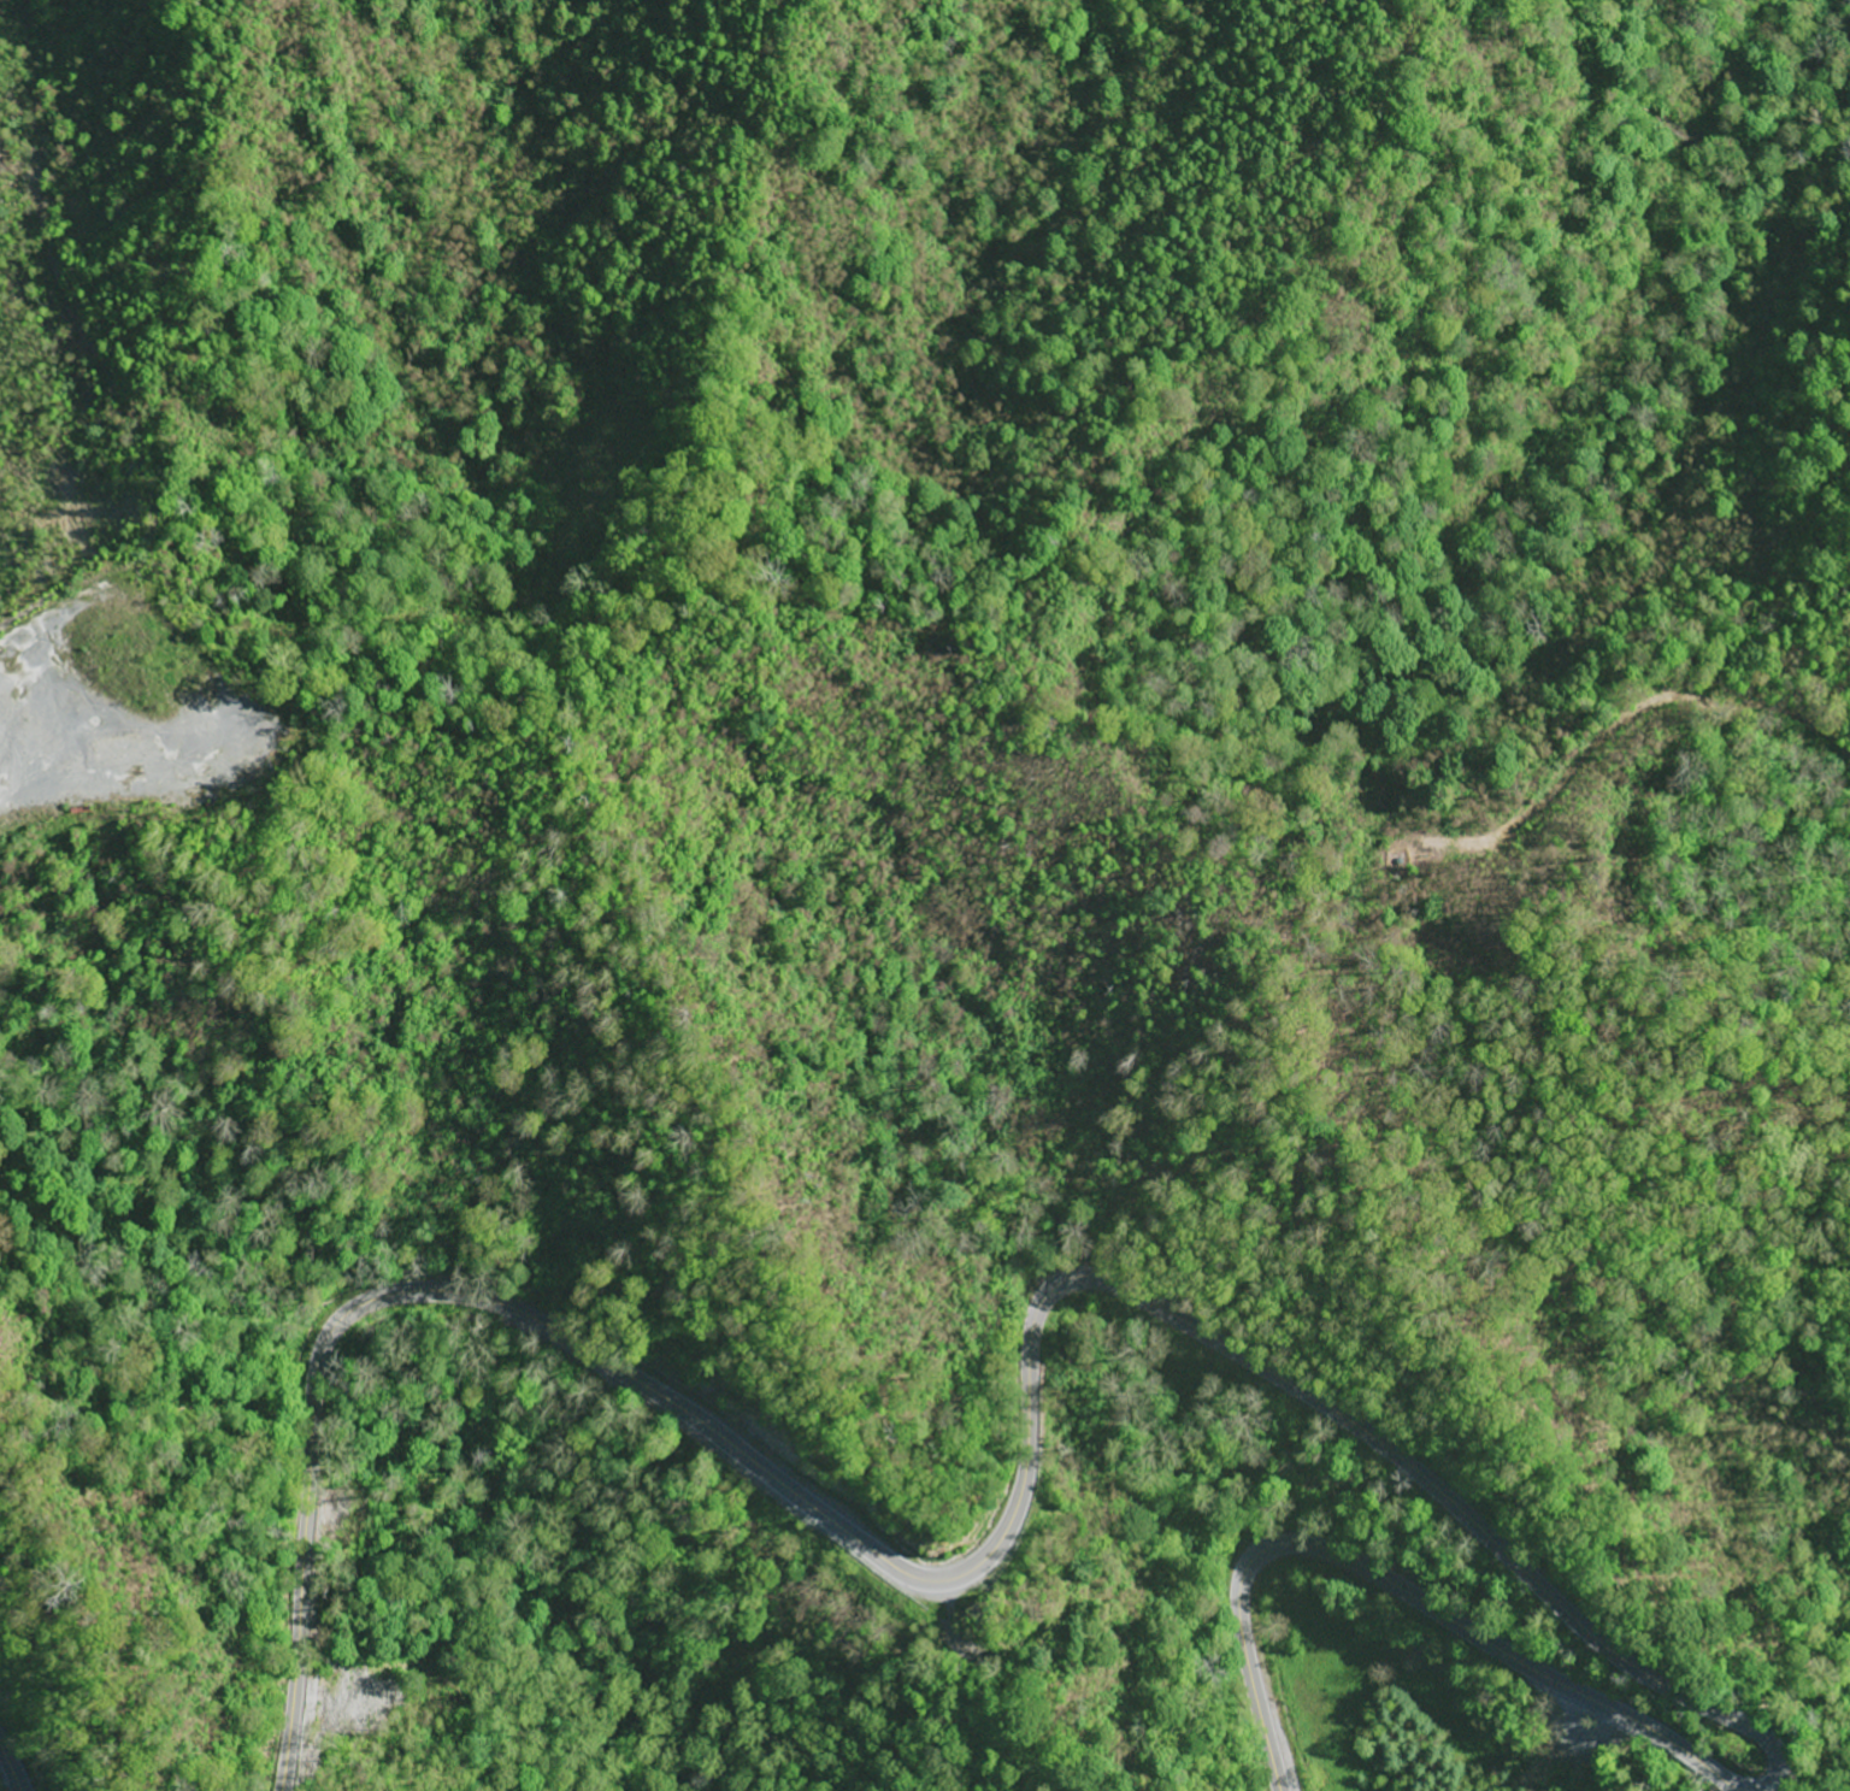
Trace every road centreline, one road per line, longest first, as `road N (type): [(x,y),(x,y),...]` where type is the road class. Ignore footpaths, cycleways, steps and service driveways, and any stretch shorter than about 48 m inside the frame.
road 1 (primary): [(1281,1790),(1245,1655),(1239,1593),(1248,1563),(1282,1543),(1339,1553),(1745,1790),(1773,1784),(1780,1765),(1771,1743),(1739,1721),(1609,1648),(1371,1433),(1166,1309),(1089,1277),(1059,1284),(1030,1322),(1027,1461),(1017,1509),(990,1553),(938,1584),(909,1577),(730,1439),(519,1312),(444,1292),(402,1292),(354,1308),(326,1338),(313,1375),(281,1790)]
road 2 (track): [(1437,839),(1478,839),(1512,826),(1585,753),(1663,702),(1768,707),(1849,750)]

